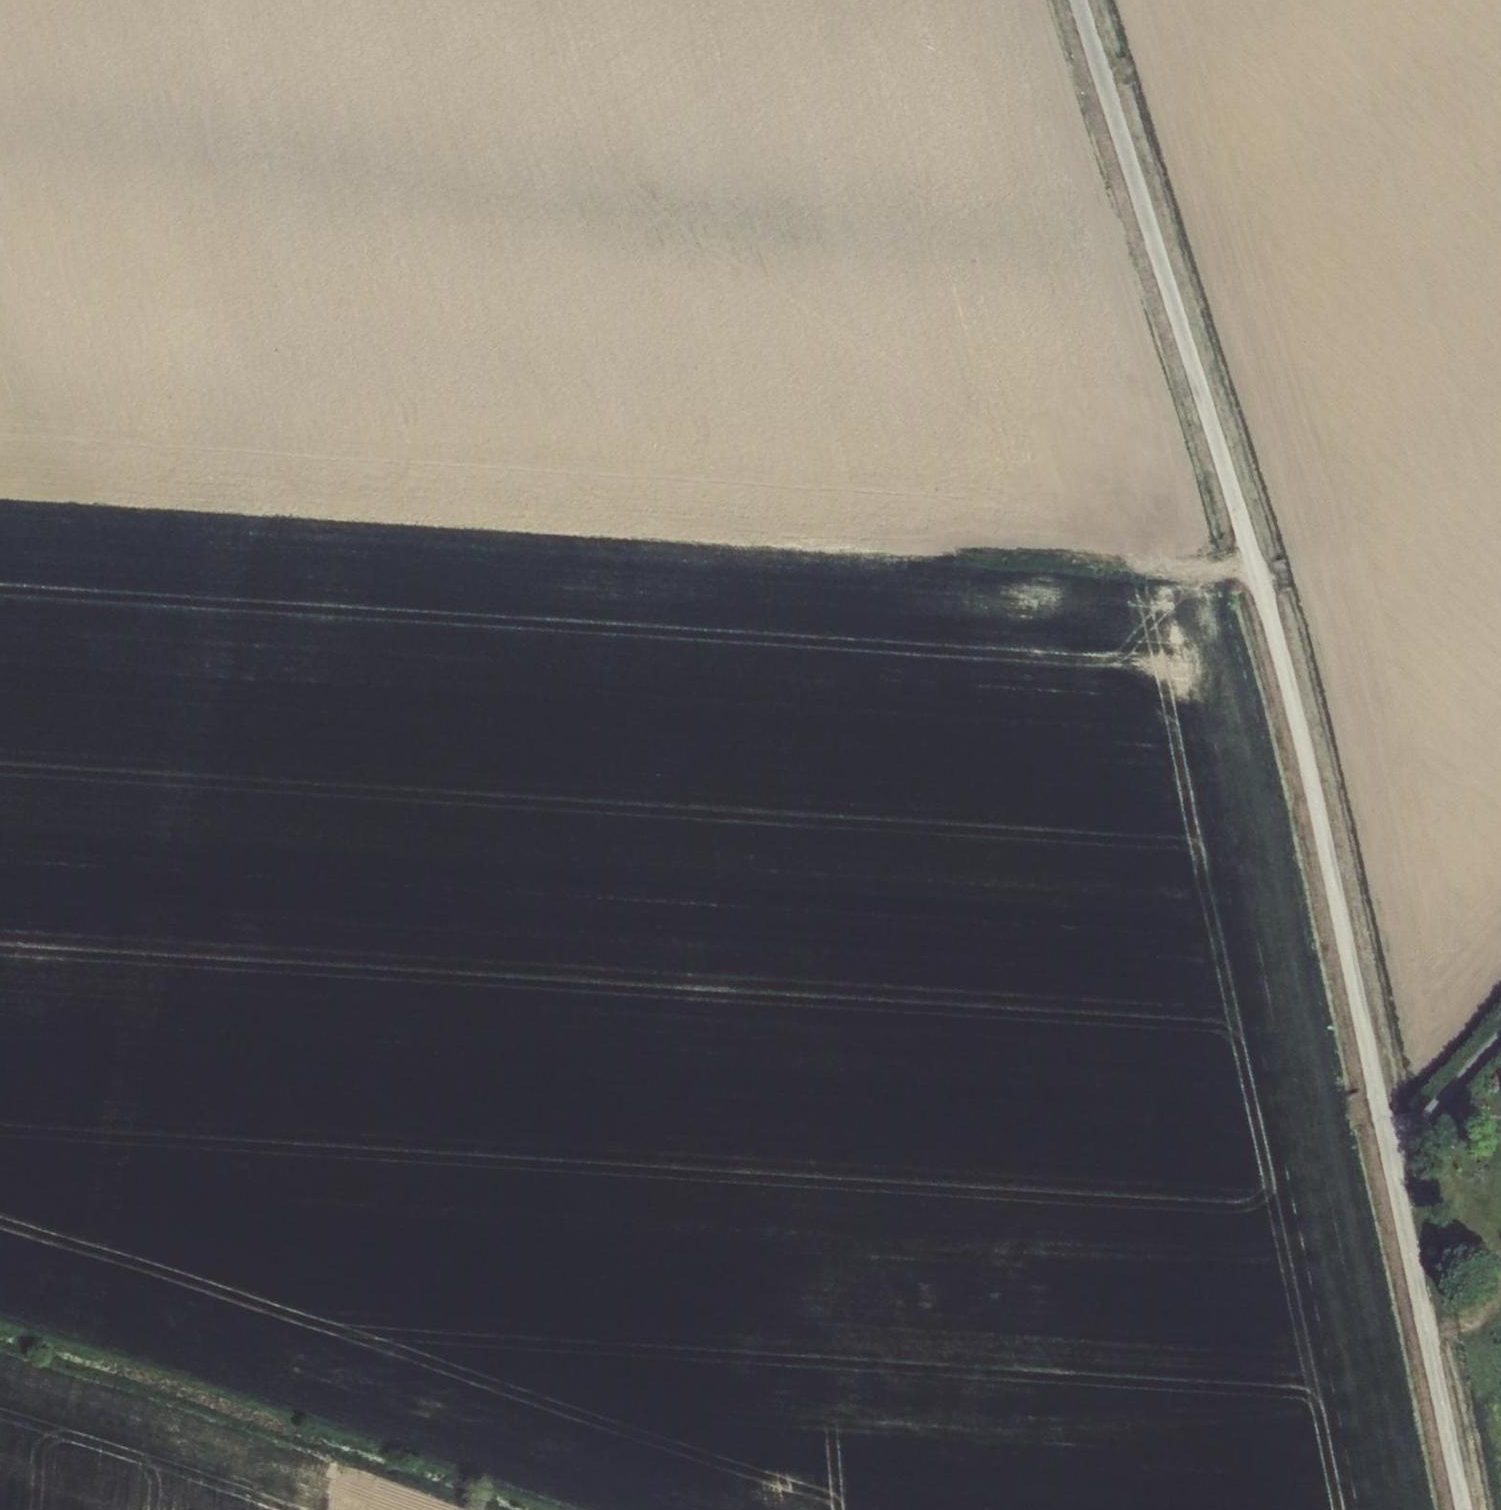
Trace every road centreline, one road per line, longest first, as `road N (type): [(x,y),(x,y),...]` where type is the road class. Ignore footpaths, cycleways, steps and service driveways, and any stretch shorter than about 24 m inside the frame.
road 1 (unclassified): [(1389,1153),(1284,672),(1078,0)]
road 2 (unclassified): [(1463,1509),(1389,1153)]
road 3 (unclassified): [(1389,1153),(1500,1037)]

